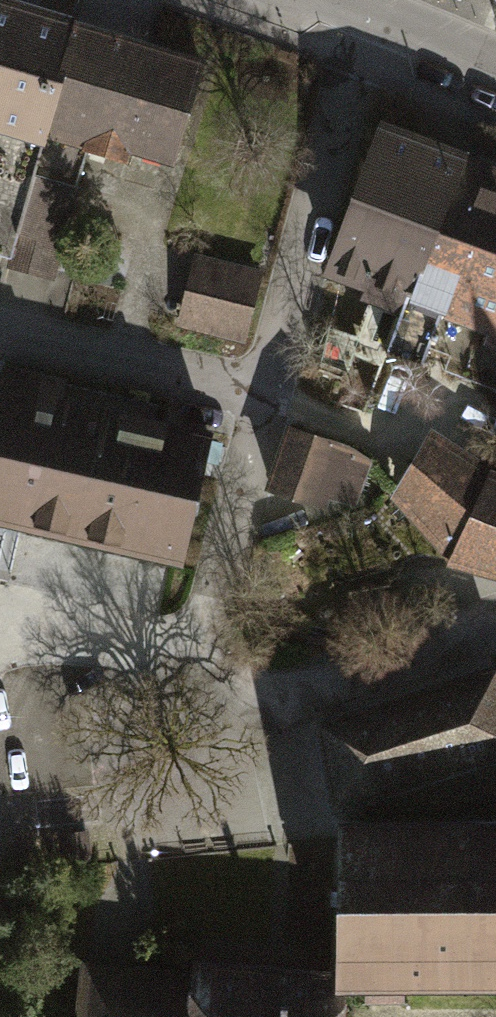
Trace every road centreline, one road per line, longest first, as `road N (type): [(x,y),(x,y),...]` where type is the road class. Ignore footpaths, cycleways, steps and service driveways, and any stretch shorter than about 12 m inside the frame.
road 1 (residential): [(373,18),(262,399),(199,653),(0,607)]
road 2 (tertiary): [(373,18),(495,71)]

